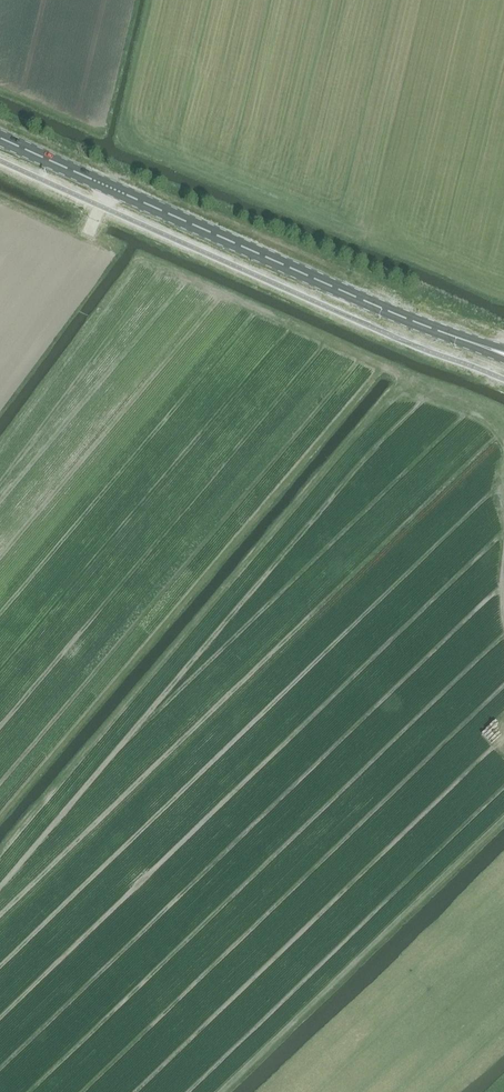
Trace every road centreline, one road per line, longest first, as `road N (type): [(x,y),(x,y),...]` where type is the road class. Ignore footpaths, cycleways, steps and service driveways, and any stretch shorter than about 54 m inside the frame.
road 1 (primary): [(503,354),(0,138)]

